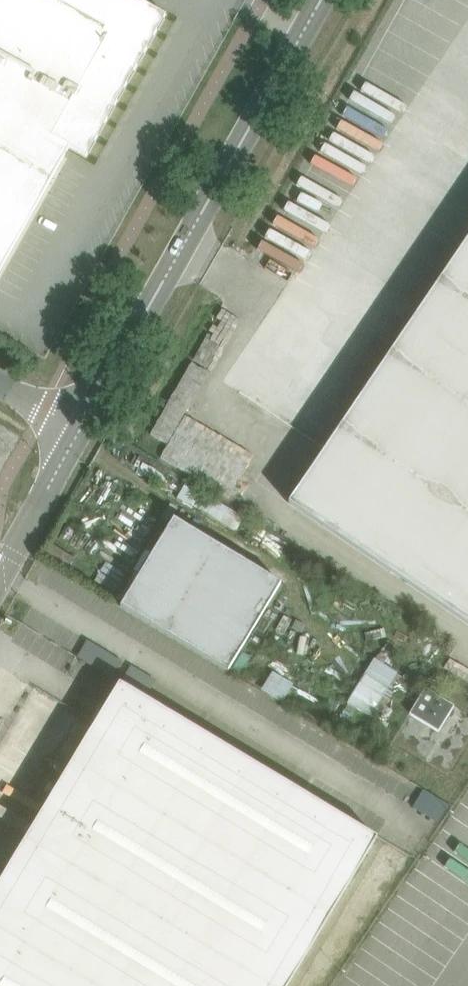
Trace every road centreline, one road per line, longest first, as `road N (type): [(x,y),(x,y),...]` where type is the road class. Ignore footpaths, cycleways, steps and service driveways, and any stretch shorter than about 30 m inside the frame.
road 1 (unclassified): [(75,428),(320,0)]
road 2 (unclassified): [(0,575),(75,428)]

